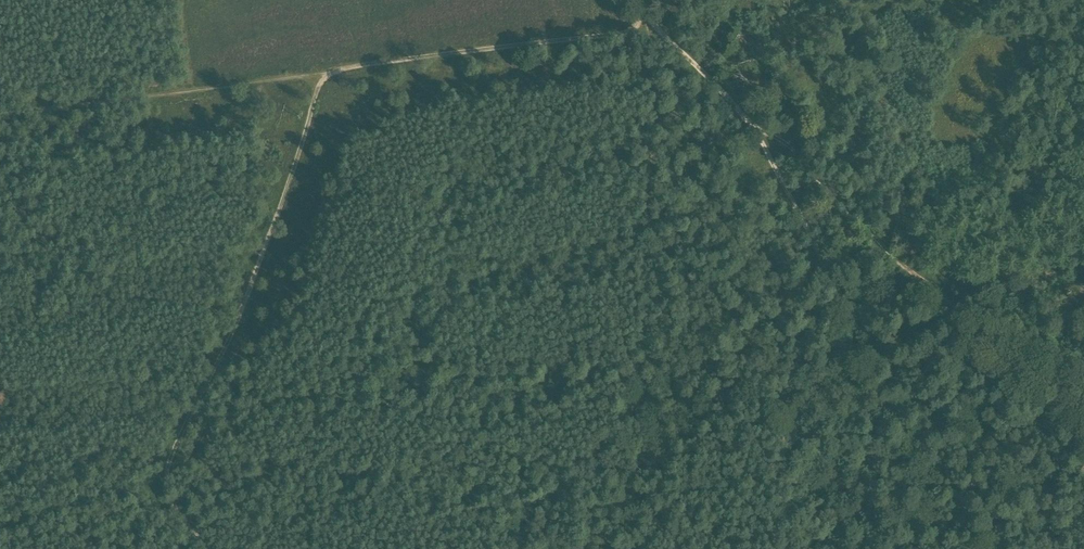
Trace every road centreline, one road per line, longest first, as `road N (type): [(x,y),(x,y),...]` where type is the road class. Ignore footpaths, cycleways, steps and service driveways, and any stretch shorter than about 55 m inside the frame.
road 1 (track): [(653,27),(0,114)]
road 2 (track): [(324,73),(237,306),(169,459),(165,479),(179,522),(199,548)]
road 3 (track): [(907,548),(920,513),(919,468),(736,102)]
road 4 (track): [(1083,395),(926,287),(736,102)]
road 5 (track): [(736,102),(653,27),(641,0)]

